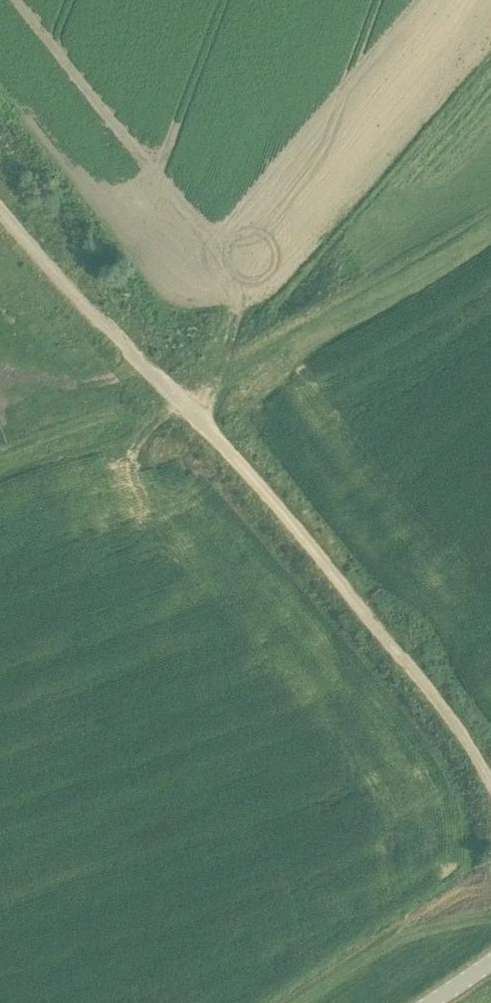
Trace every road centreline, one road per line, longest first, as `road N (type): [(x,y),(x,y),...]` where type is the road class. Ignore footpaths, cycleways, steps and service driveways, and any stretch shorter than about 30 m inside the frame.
road 1 (unclassified): [(490,789),(451,718),(244,473),(0,209)]

